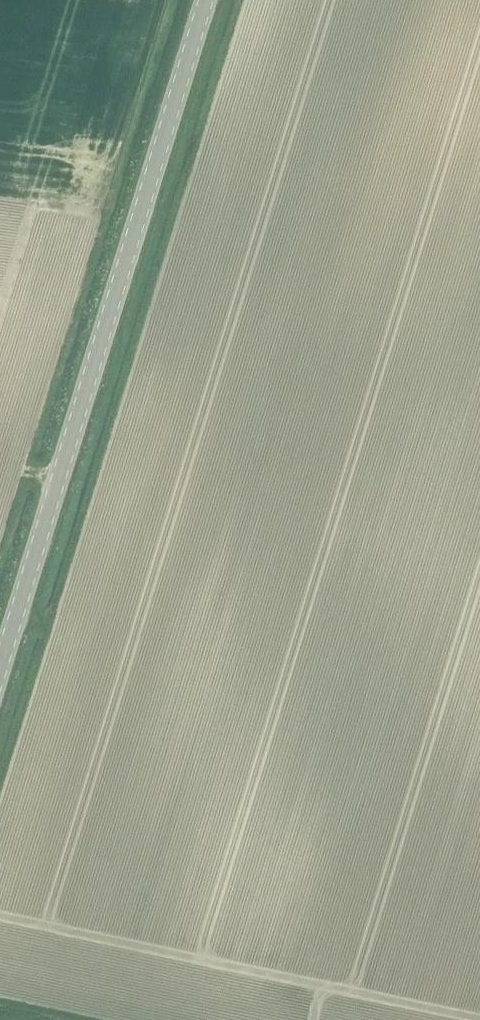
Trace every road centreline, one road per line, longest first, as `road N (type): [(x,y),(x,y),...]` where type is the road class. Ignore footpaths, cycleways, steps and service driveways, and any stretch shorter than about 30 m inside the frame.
road 1 (tertiary): [(0,673),(210,0)]

